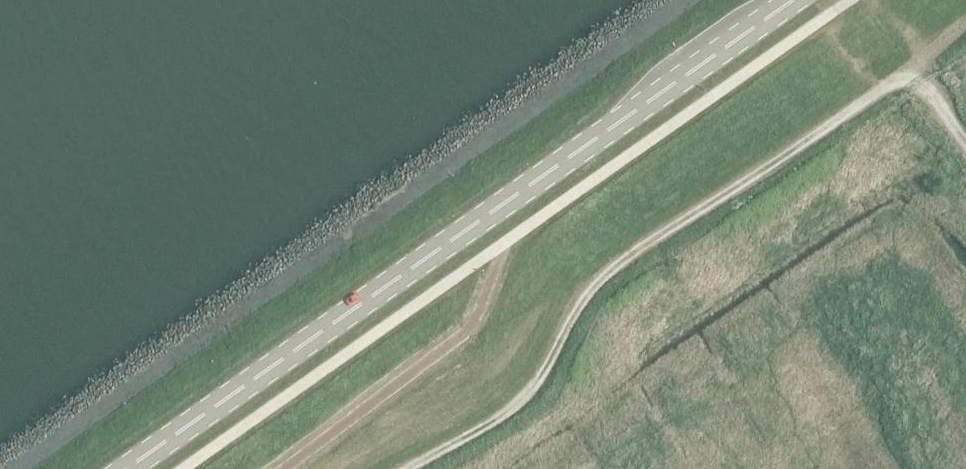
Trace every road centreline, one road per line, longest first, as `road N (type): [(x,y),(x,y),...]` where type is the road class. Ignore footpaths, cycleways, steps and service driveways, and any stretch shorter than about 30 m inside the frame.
road 1 (secondary): [(119,468),(791,0)]
road 2 (track): [(965,141),(925,82),(891,82),(604,273),(531,390),(409,468)]

